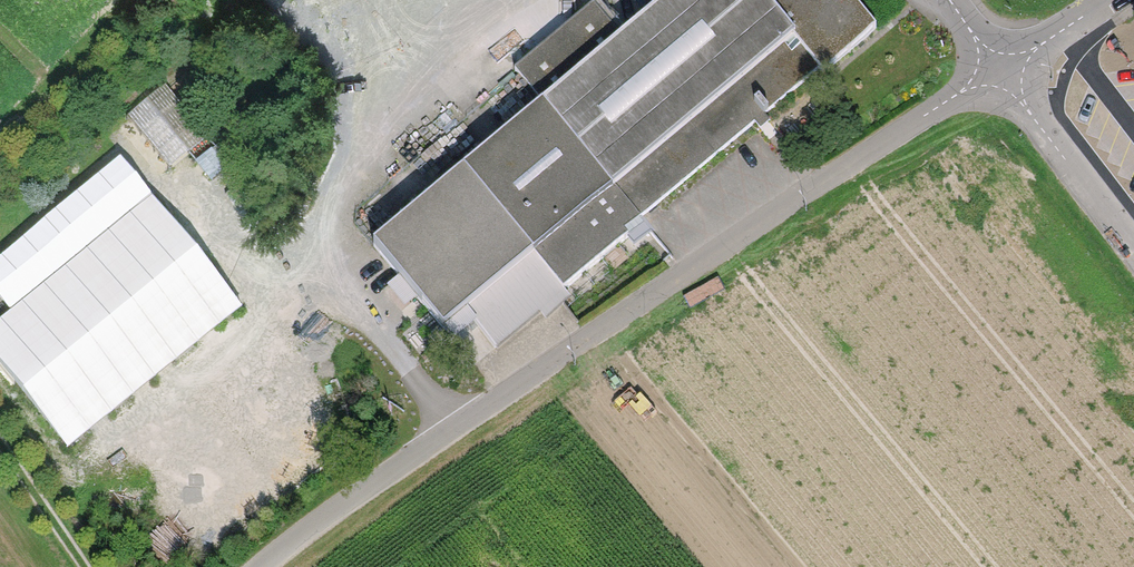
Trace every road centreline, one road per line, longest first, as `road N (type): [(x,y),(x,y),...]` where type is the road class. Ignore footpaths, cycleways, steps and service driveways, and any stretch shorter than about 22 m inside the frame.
road 1 (unclassified): [(261,566),(366,484),(1000,70)]
road 2 (residential): [(1000,70),(1133,242)]
road 3 (track): [(86,566),(0,441)]
road 4 (unclassified): [(1000,70),(1108,0)]

